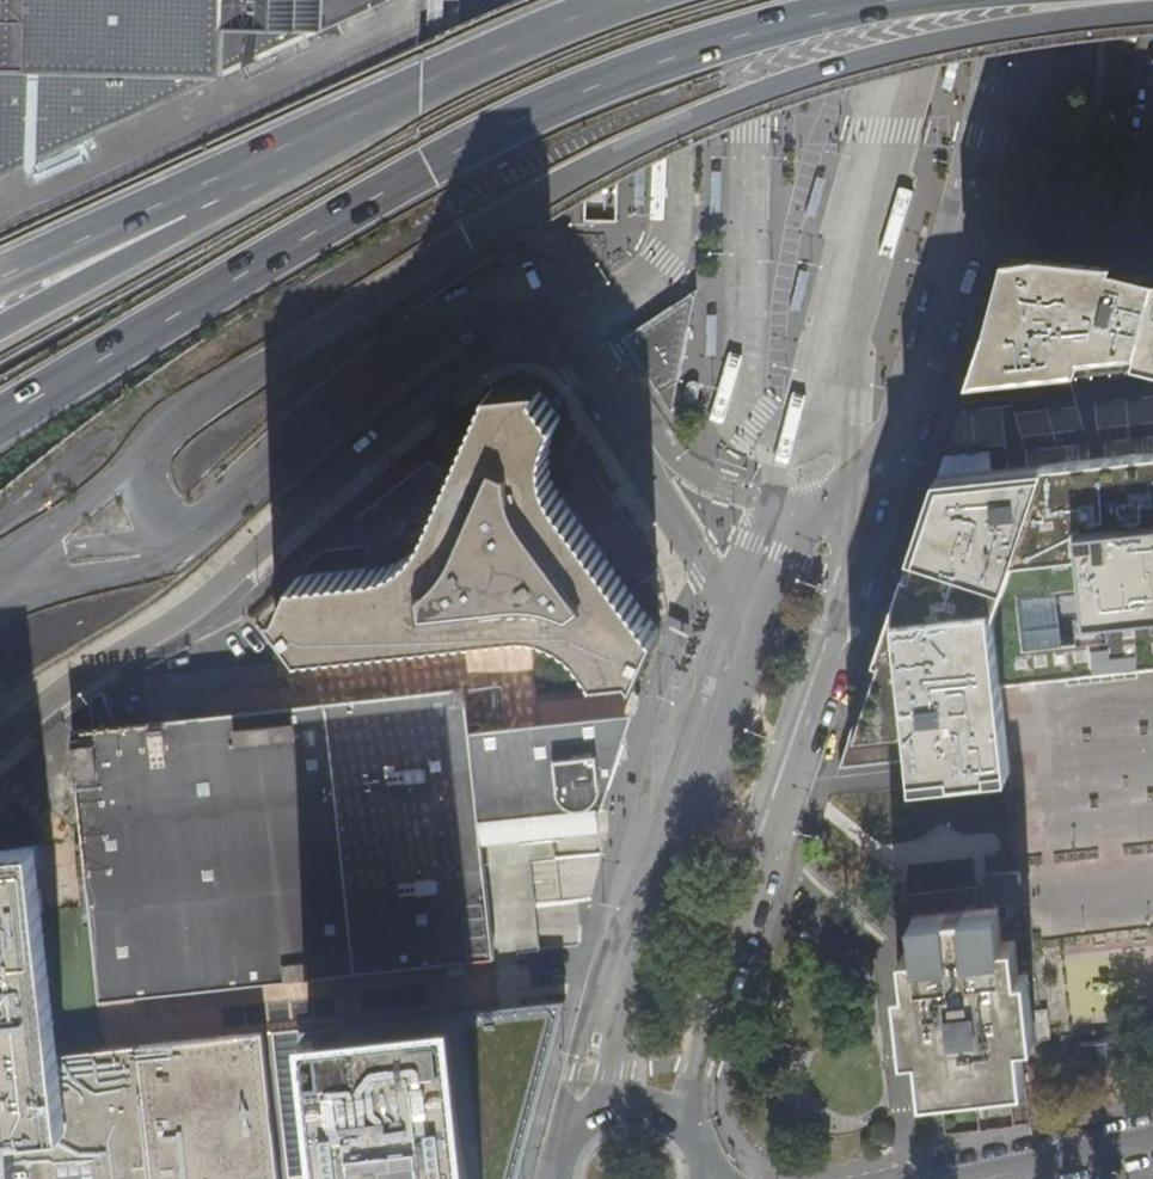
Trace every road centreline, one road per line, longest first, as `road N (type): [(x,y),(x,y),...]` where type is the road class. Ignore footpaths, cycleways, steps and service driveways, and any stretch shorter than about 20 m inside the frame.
road 1 (motorway): [(0,421),(453,151),(715,45),(909,0)]
road 2 (tertiary): [(683,1136),(716,1000),(894,486),(899,431)]
road 3 (residential): [(0,749),(79,685),(174,627),(430,402),(554,328)]
road 4 (tertiary): [(749,666),(637,976),(603,1116)]
road 5 (tertiary): [(899,431),(1014,0)]
road 6 (motorway): [(277,162),(632,0)]
road 7 (motorway): [(0,332),(156,246),(277,162)]
road 8 (motorway): [(0,281),(277,162)]
road 9 (unclassified): [(645,435),(749,666)]
road 10 (residential): [(1152,1139),(950,1178)]
road 11 (unclassified): [(811,515),(726,489),(645,435)]
road 12 (tertiary): [(811,515),(788,556),(749,666)]
road 13 (unclassified): [(554,328),(597,361),(645,435)]
road 14 (tertiary): [(899,431),(811,515)]

